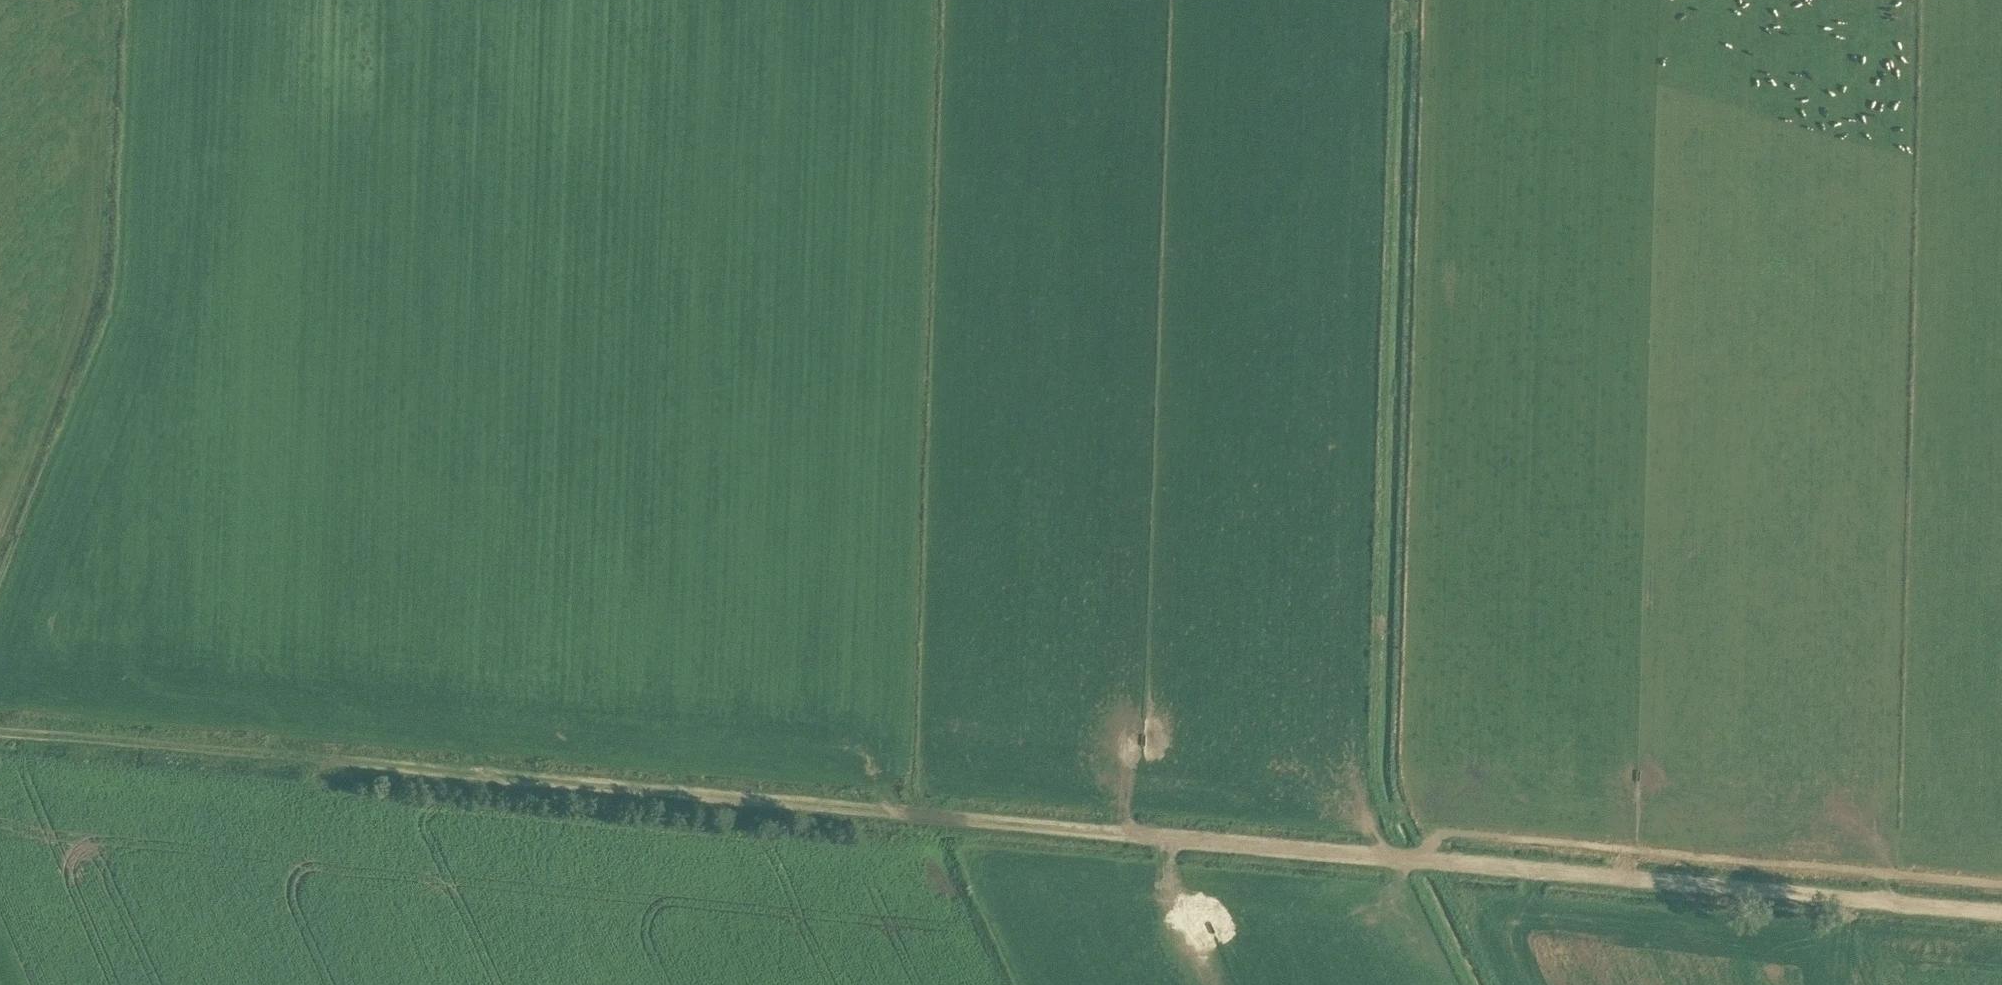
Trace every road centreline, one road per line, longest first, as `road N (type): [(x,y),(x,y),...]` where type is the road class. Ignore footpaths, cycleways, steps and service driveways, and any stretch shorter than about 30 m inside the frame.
road 1 (track): [(2001,916),(0,732)]

